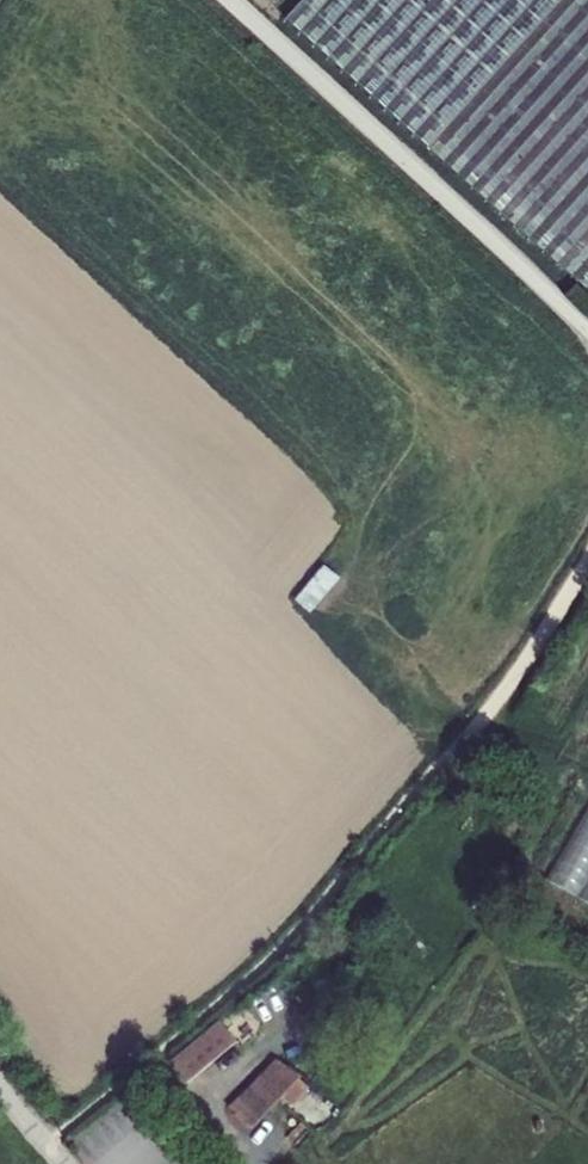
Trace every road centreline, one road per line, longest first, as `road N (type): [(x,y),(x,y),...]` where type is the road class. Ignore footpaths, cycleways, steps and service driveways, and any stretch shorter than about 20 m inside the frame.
road 1 (unclassified): [(228,0),(587,329)]

